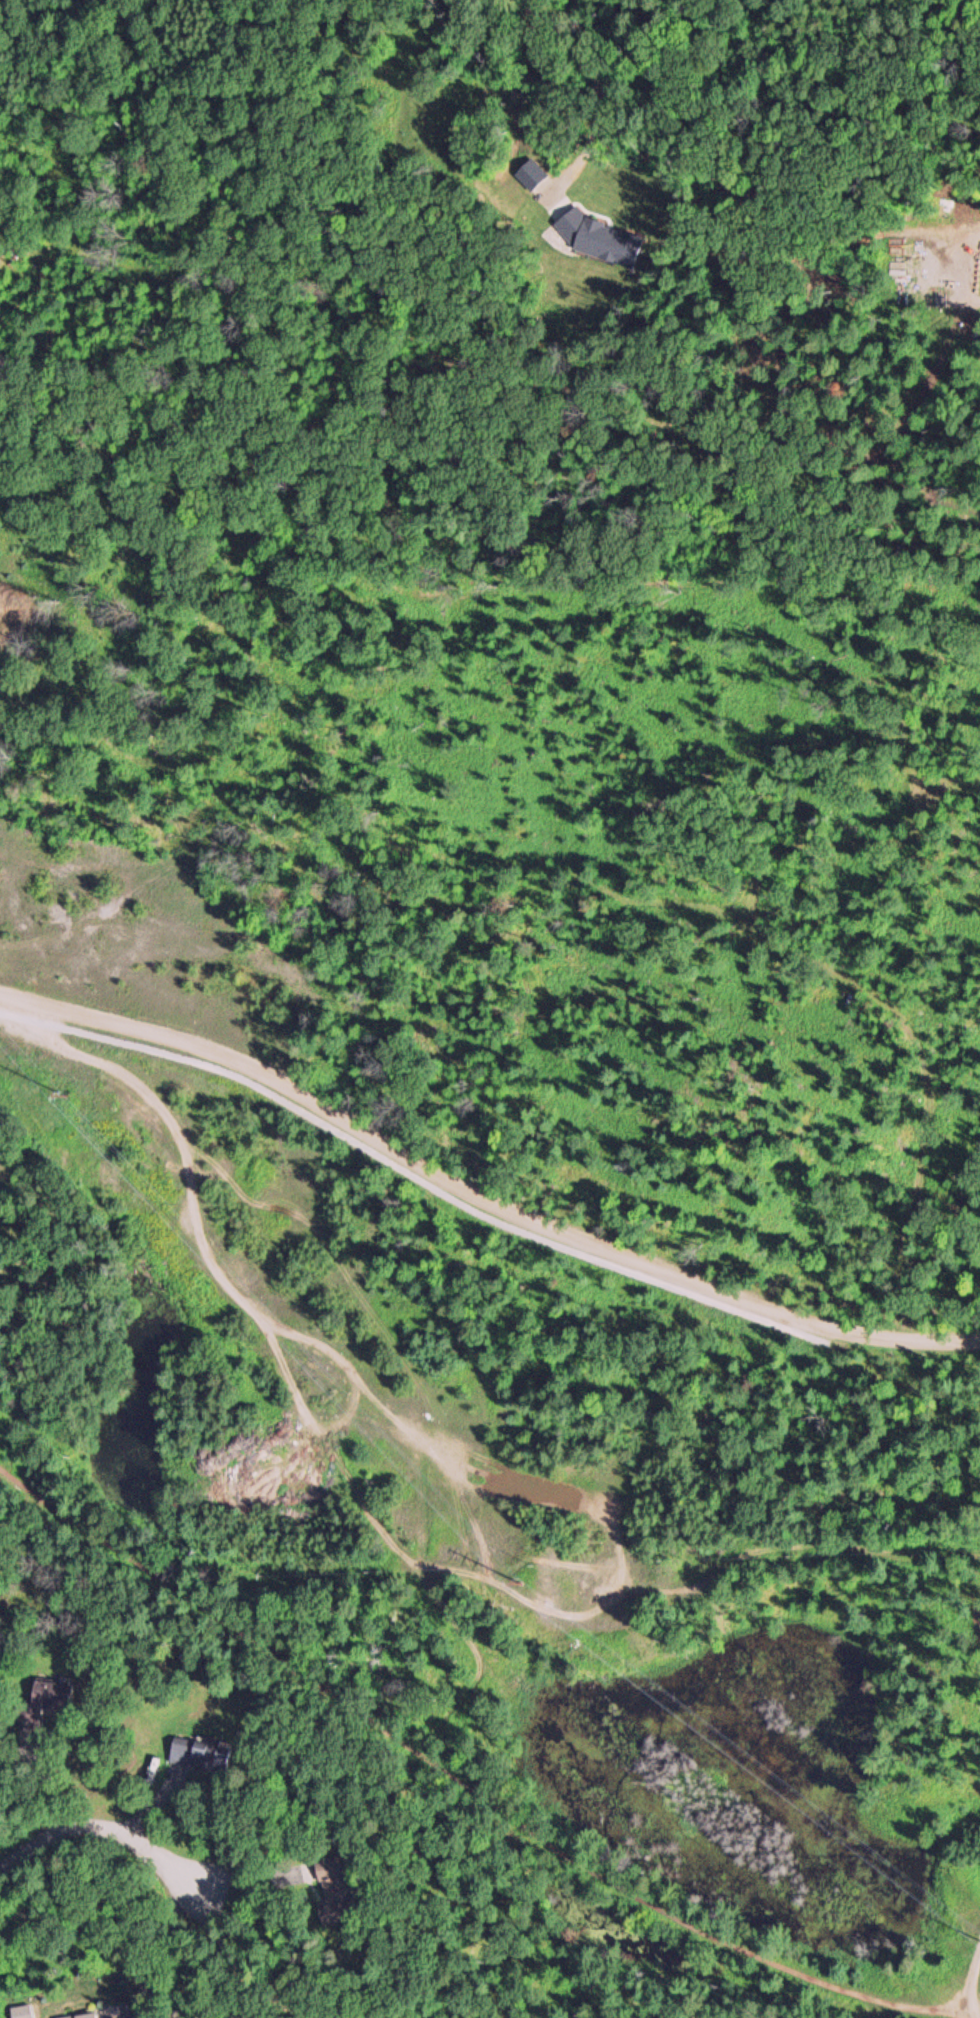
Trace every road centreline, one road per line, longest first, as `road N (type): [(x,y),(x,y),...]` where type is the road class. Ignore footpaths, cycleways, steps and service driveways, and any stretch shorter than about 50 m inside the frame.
road 1 (residential): [(979,1343),(898,1343),(656,1266),(510,1206),(234,1061),(0,996)]
road 2 (residential): [(0,1880),(55,1841),(105,1833),(132,1840),(196,1894)]

